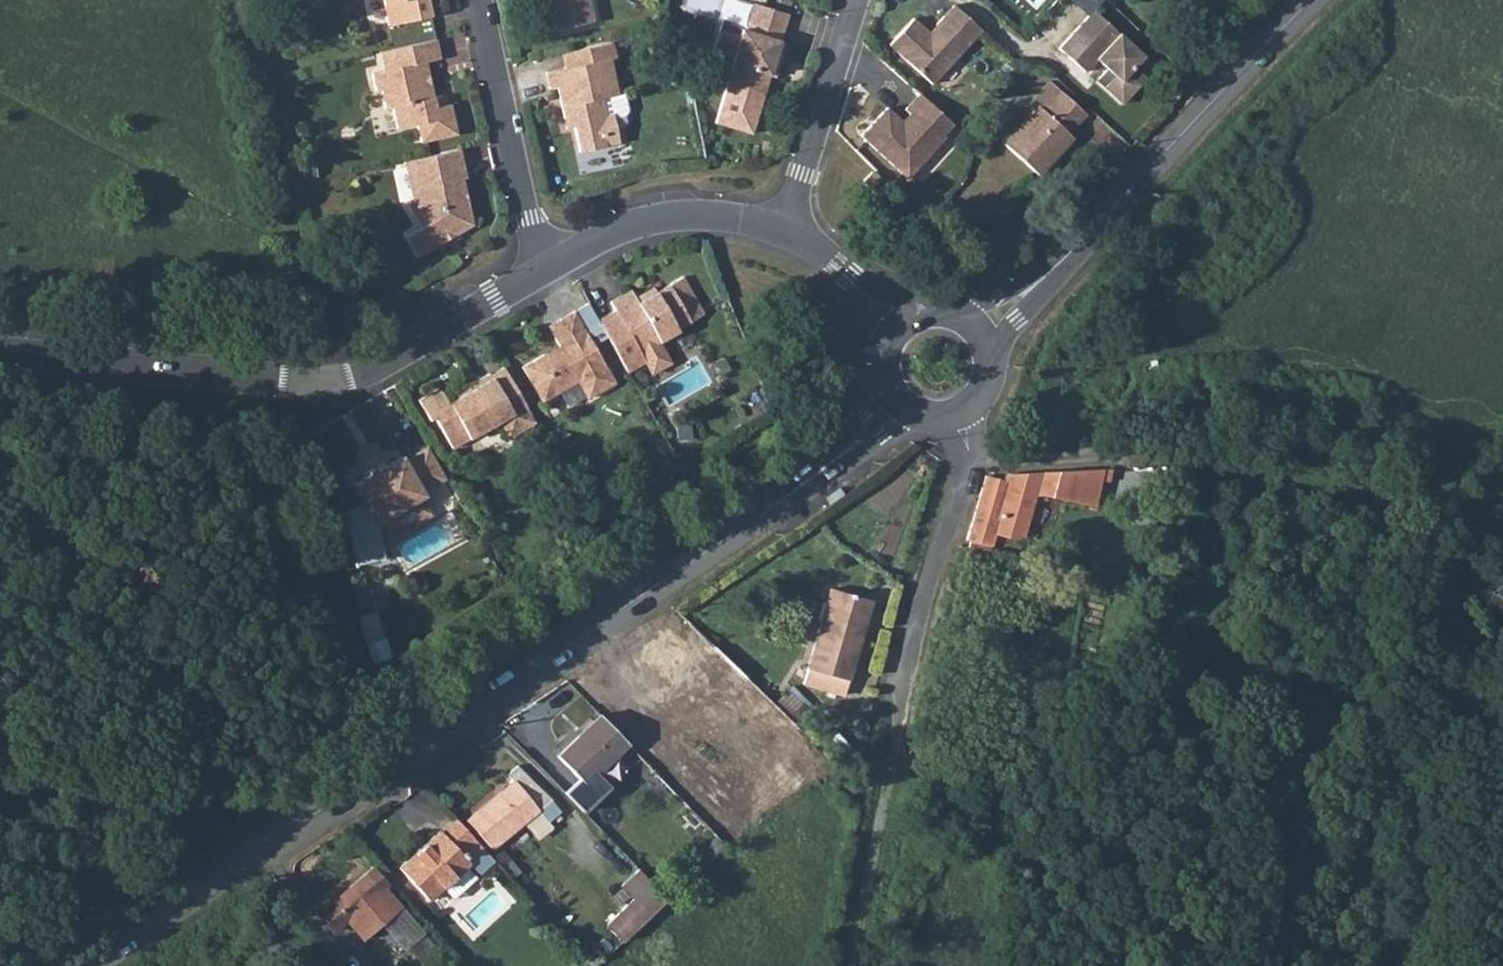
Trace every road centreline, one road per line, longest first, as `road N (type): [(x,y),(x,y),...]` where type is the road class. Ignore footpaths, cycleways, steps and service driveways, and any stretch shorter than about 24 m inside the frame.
road 1 (secondary): [(93,965),(848,454),(901,398)]
road 2 (residential): [(0,356),(309,381),(361,375),(541,275)]
road 3 (track): [(969,463),(1231,456),(1502,545)]
road 4 (secondary): [(973,333),(1074,254),(1314,0)]
road 5 (unclassified): [(952,412),(969,463),(889,776)]
road 6 (track): [(889,776),(947,798),(1065,882),(1147,965)]
road 7 (residential): [(541,275),(482,0)]
road 8 (residential): [(541,275),(638,224),(674,216),(787,234)]
road 9 (residential): [(787,234),(858,0)]
road 10 (track): [(889,776),(853,965)]
road 11 (residential): [(787,234),(831,261),(904,330)]

